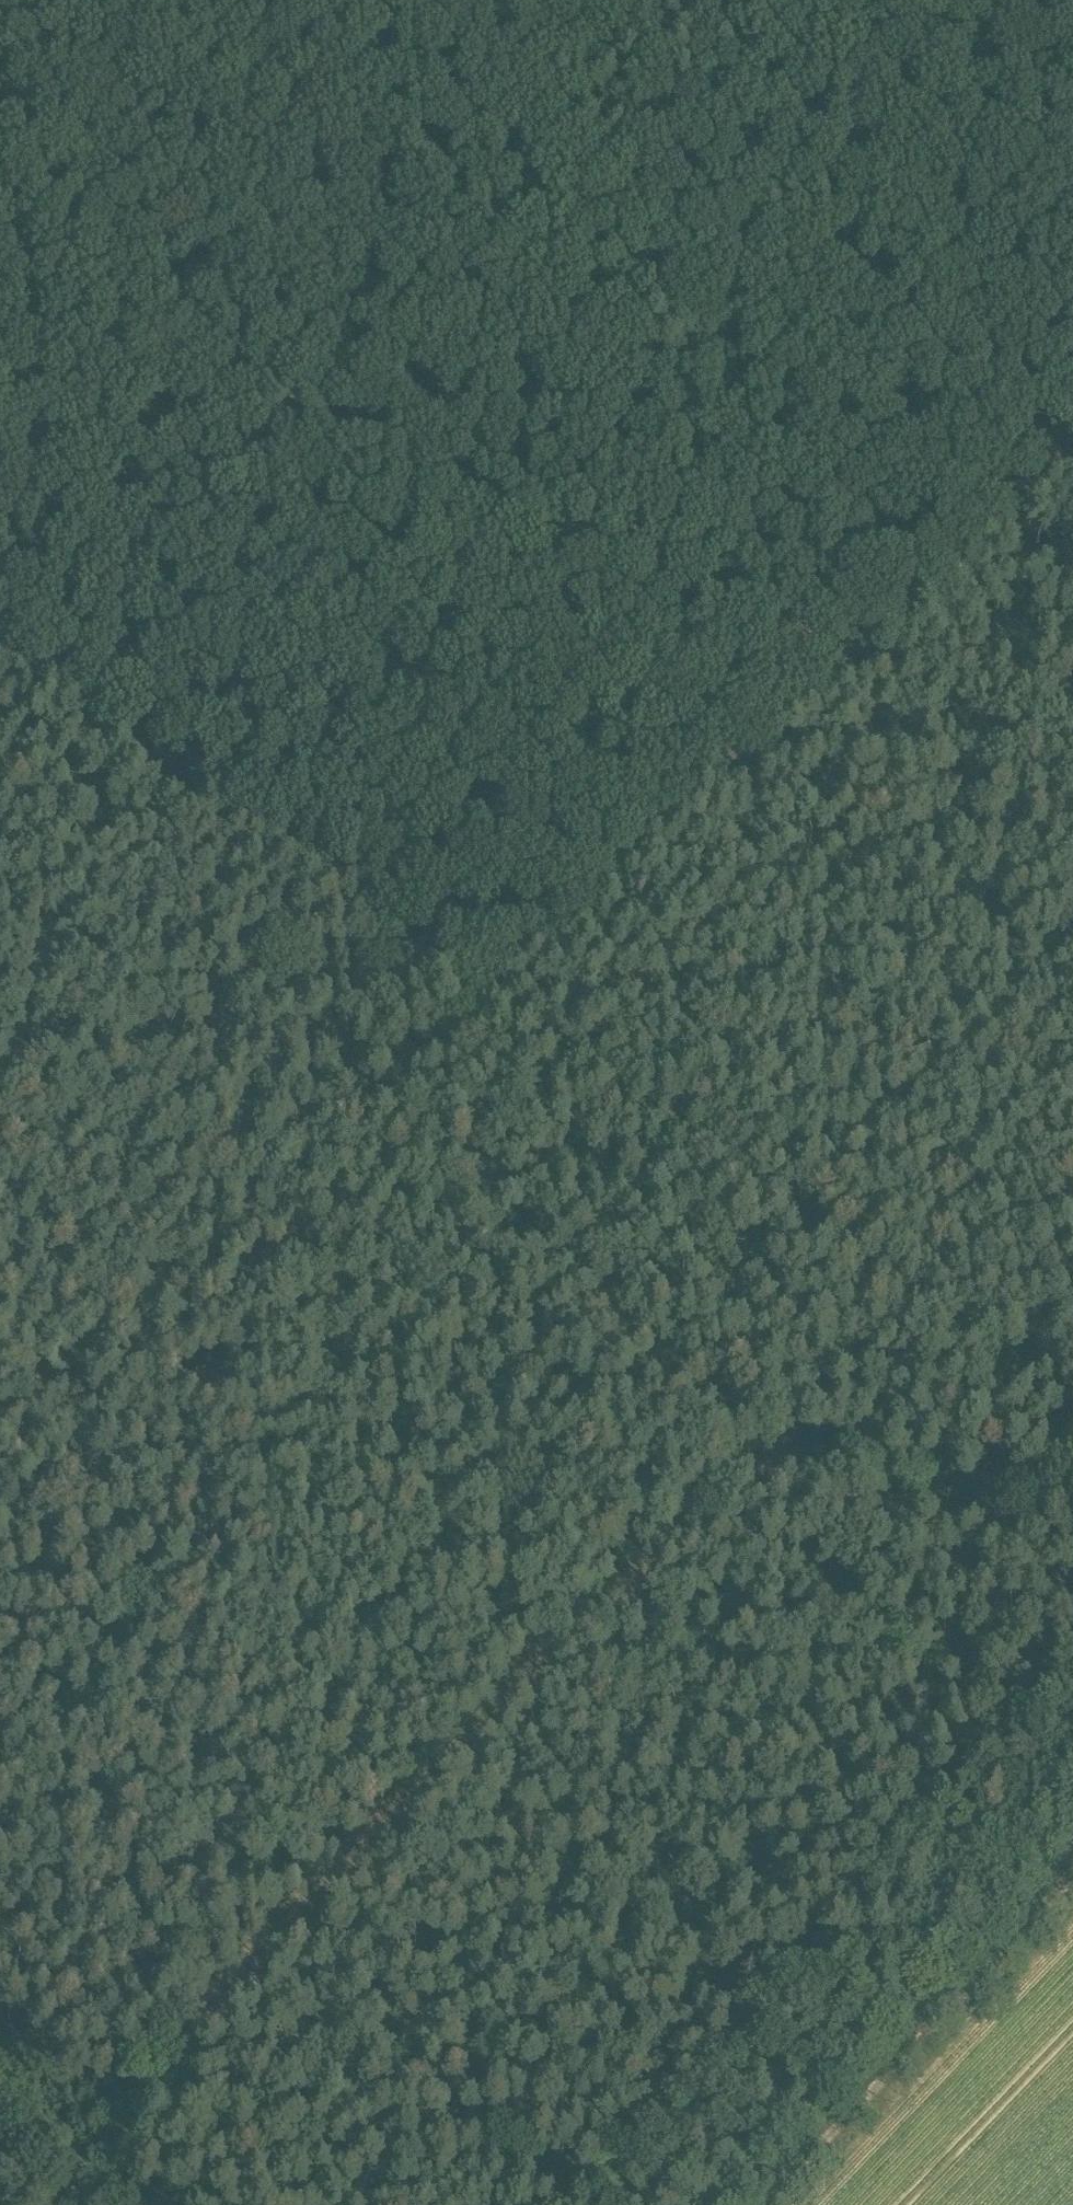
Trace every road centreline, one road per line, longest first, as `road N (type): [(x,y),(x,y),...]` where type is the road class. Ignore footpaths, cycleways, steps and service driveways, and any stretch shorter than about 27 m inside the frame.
road 1 (track): [(0,649),(488,1008)]
road 2 (track): [(763,2204),(1072,1878)]

